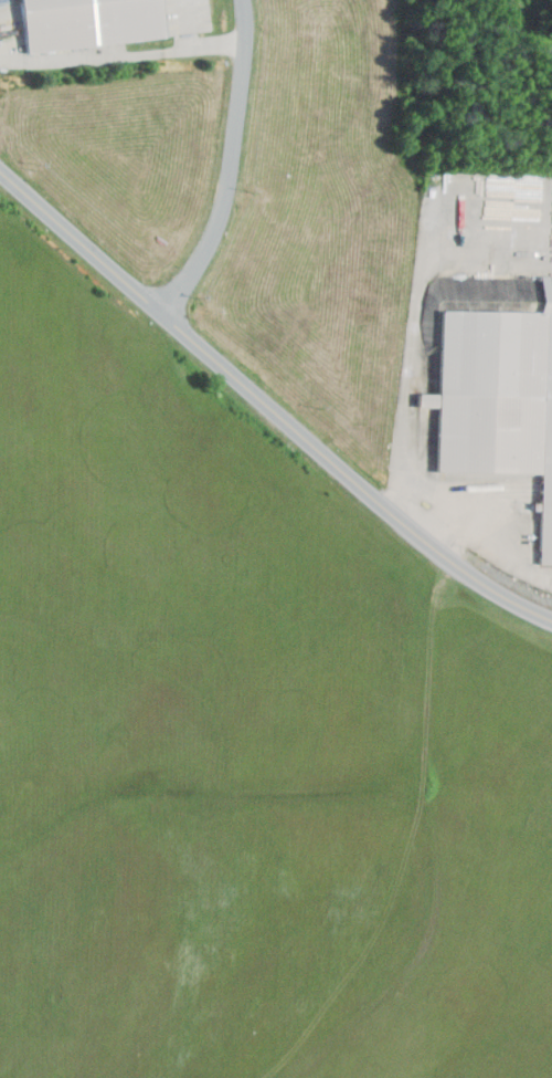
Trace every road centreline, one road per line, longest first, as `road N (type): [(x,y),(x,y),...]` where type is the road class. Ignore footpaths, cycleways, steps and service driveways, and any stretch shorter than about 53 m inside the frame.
road 1 (residential): [(0,168),(397,519),(469,574),(551,619)]
road 2 (residential): [(241,0),(246,53),(224,208),(162,312)]

